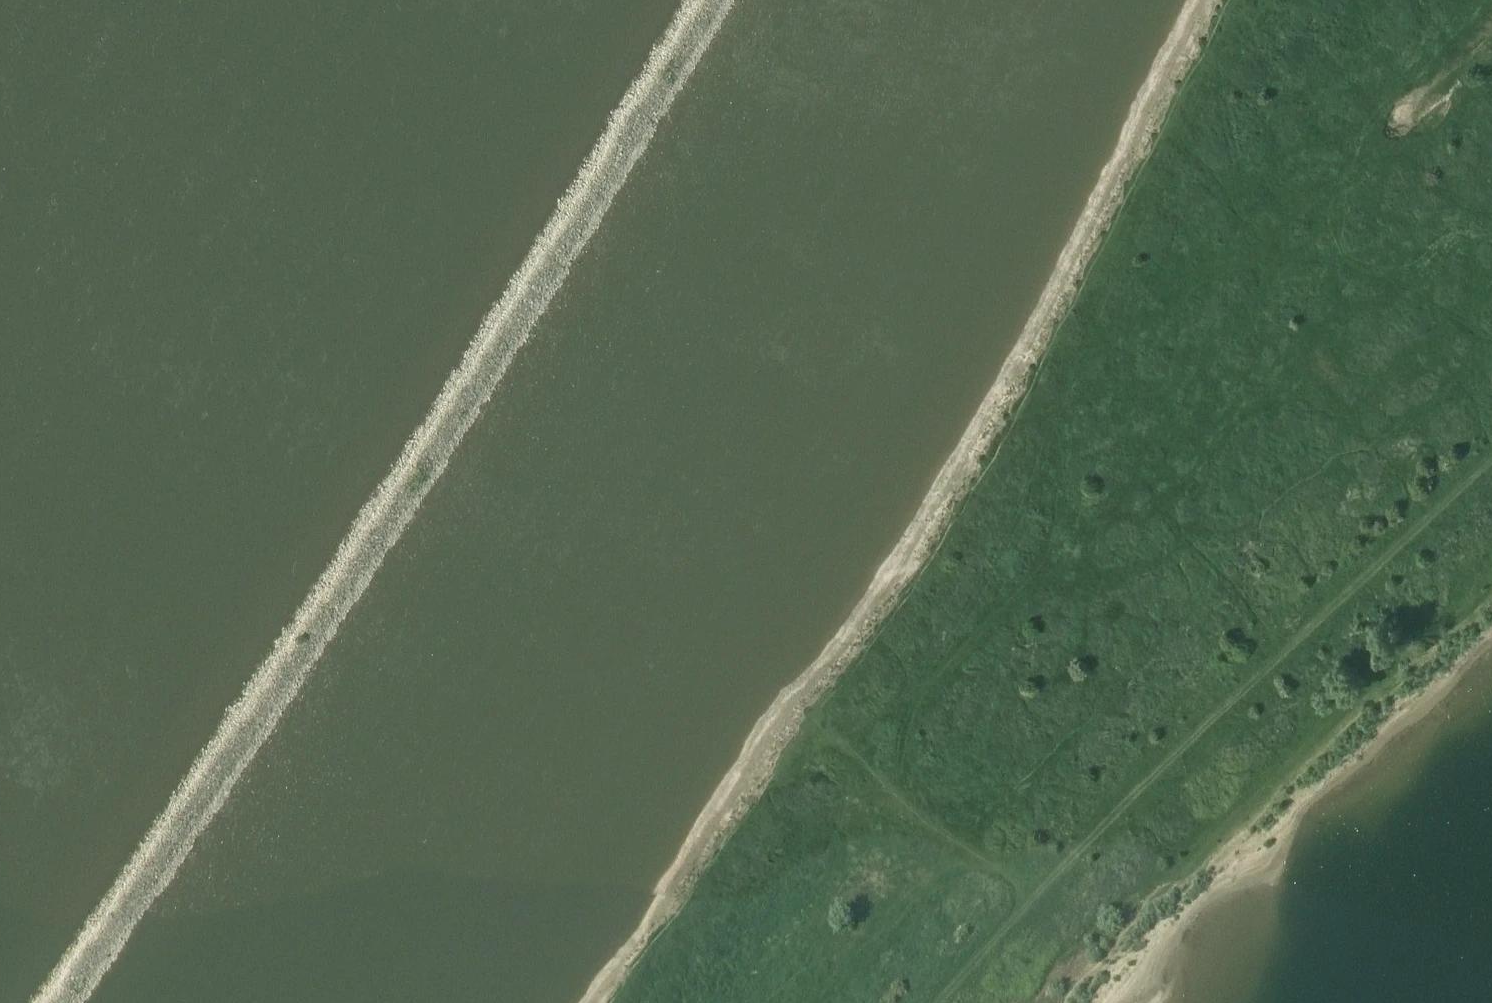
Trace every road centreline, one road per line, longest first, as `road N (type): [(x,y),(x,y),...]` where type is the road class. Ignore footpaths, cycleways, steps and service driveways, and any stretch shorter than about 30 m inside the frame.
road 1 (track): [(1491,461),(1177,752),(1032,899),(945,1002)]
road 2 (track): [(1032,899),(909,811),(801,706)]

